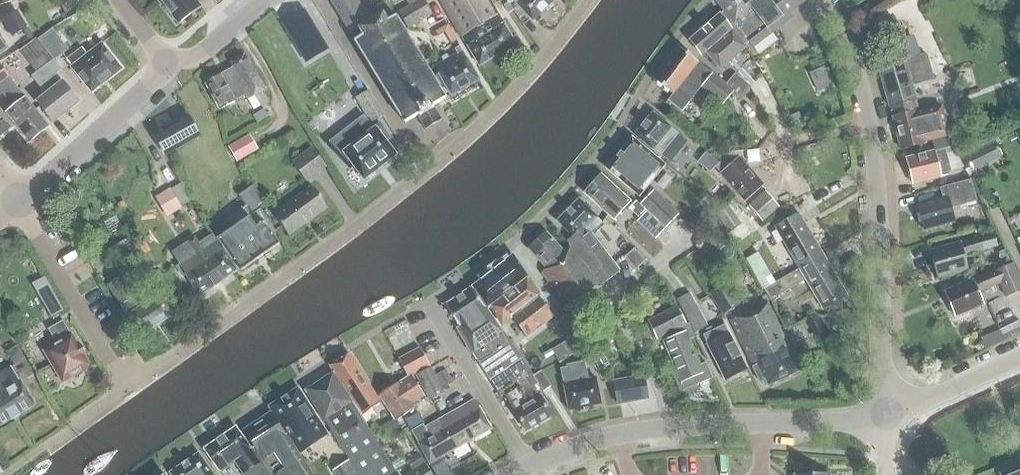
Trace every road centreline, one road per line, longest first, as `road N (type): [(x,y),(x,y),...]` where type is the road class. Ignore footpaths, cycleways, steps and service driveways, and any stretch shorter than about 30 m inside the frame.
road 1 (residential): [(126,389),(433,165),(532,71),(589,0)]
road 2 (tertiary): [(887,413),(872,146),(847,38),(823,0)]
road 3 (tertiary): [(512,474),(604,438),(887,413)]
road 4 (residential): [(126,389),(18,206)]
road 5 (tertiary): [(18,206),(170,70)]
road 6 (tertiary): [(887,413),(1019,357)]

